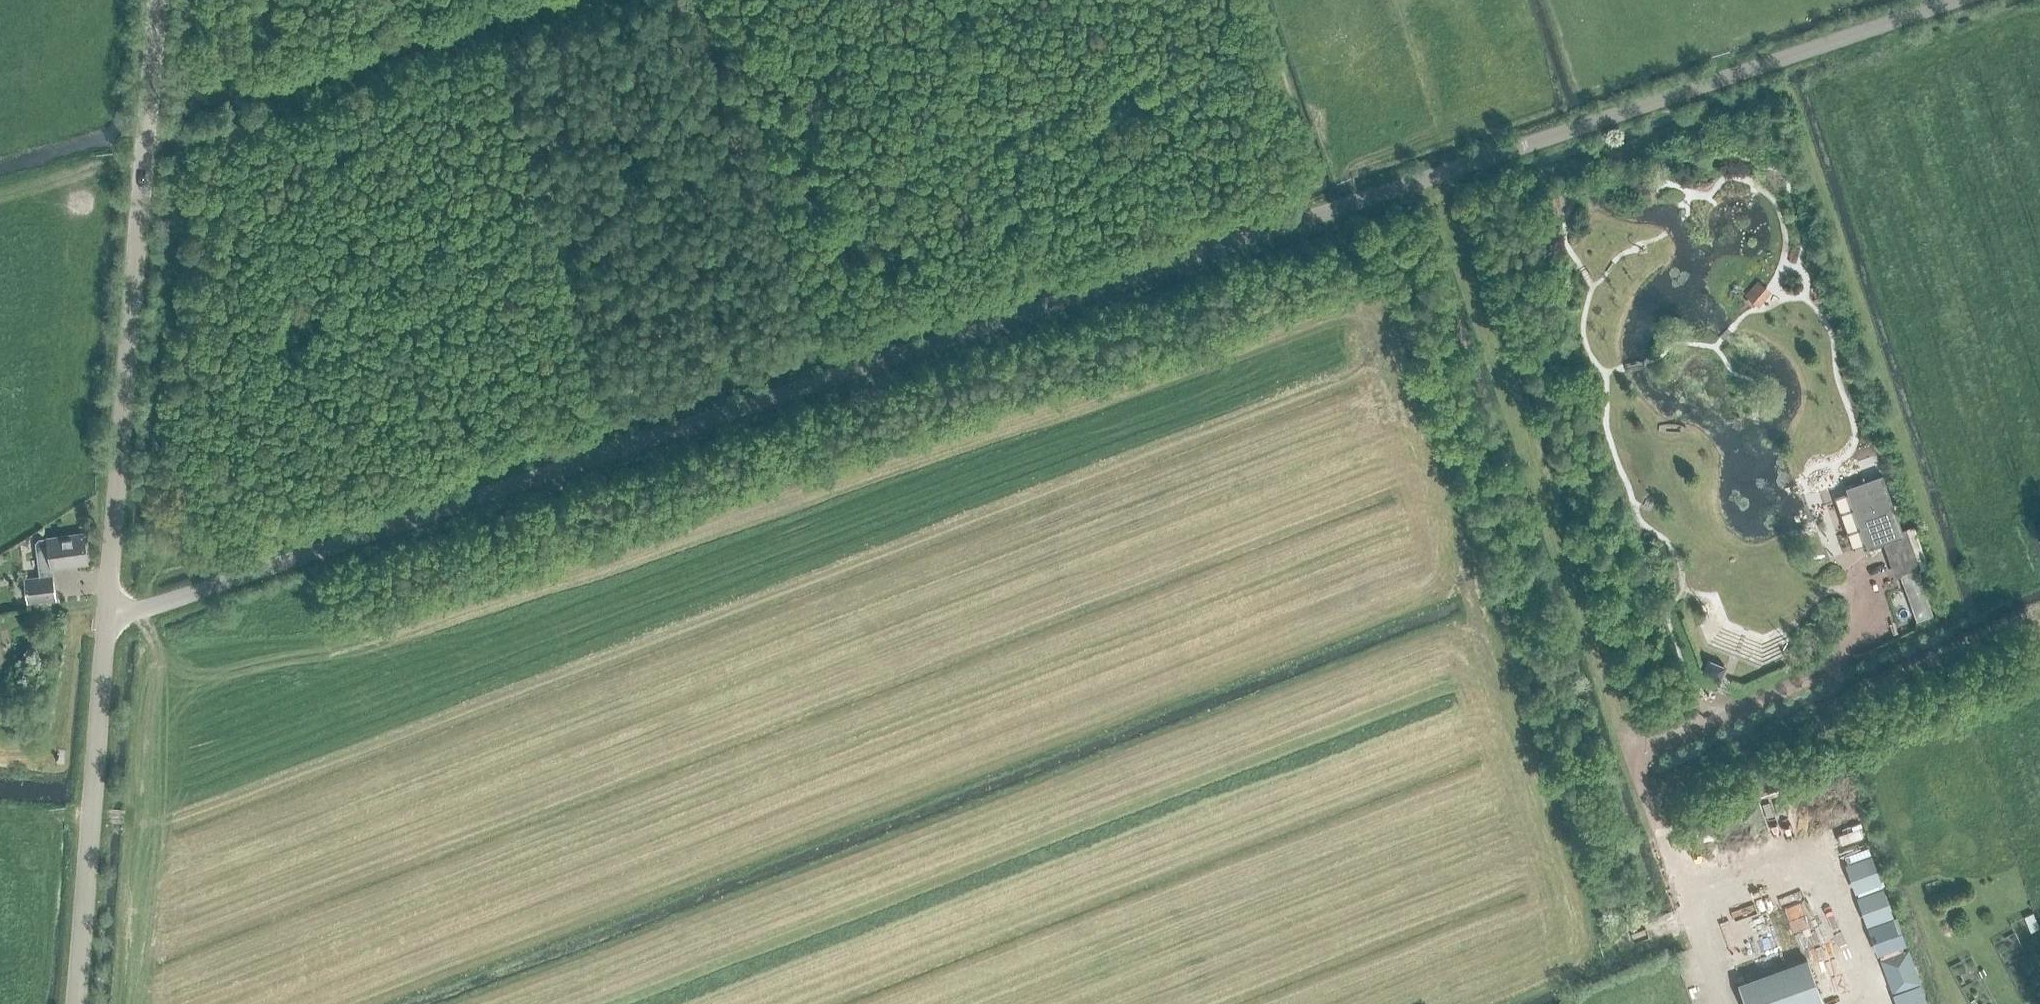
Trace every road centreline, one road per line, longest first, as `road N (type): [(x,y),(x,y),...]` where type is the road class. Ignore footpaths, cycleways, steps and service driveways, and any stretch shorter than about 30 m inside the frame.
road 1 (unclassified): [(107,631),(1099,282),(1951,0)]
road 2 (unclassified): [(107,631),(161,0)]
road 3 (unclassified): [(75,1003),(107,631)]

